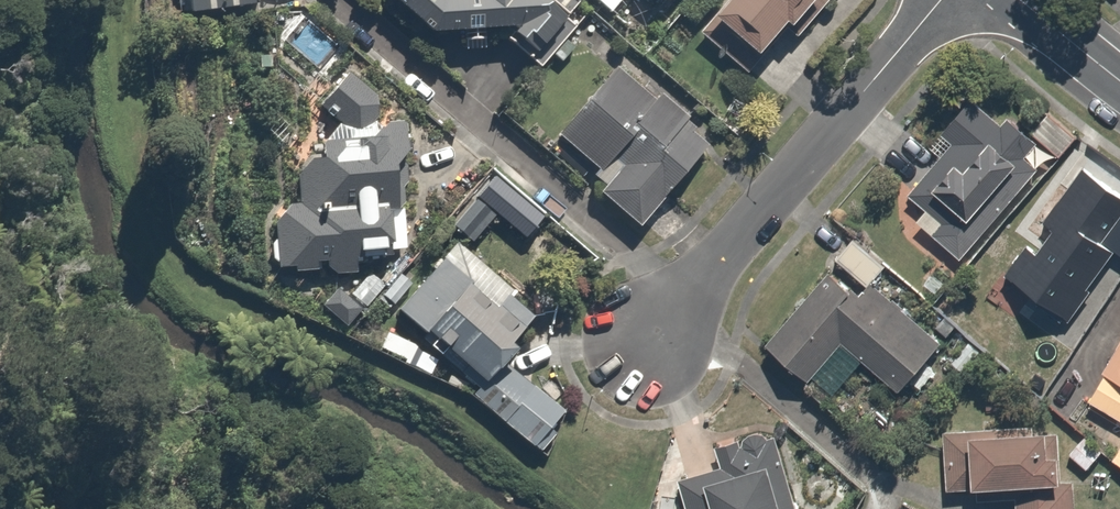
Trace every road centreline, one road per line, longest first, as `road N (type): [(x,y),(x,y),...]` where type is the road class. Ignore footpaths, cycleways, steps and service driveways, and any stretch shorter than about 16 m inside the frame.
road 1 (residential): [(942,0),(649,341)]
road 2 (residential): [(1119,81),(1020,0)]

